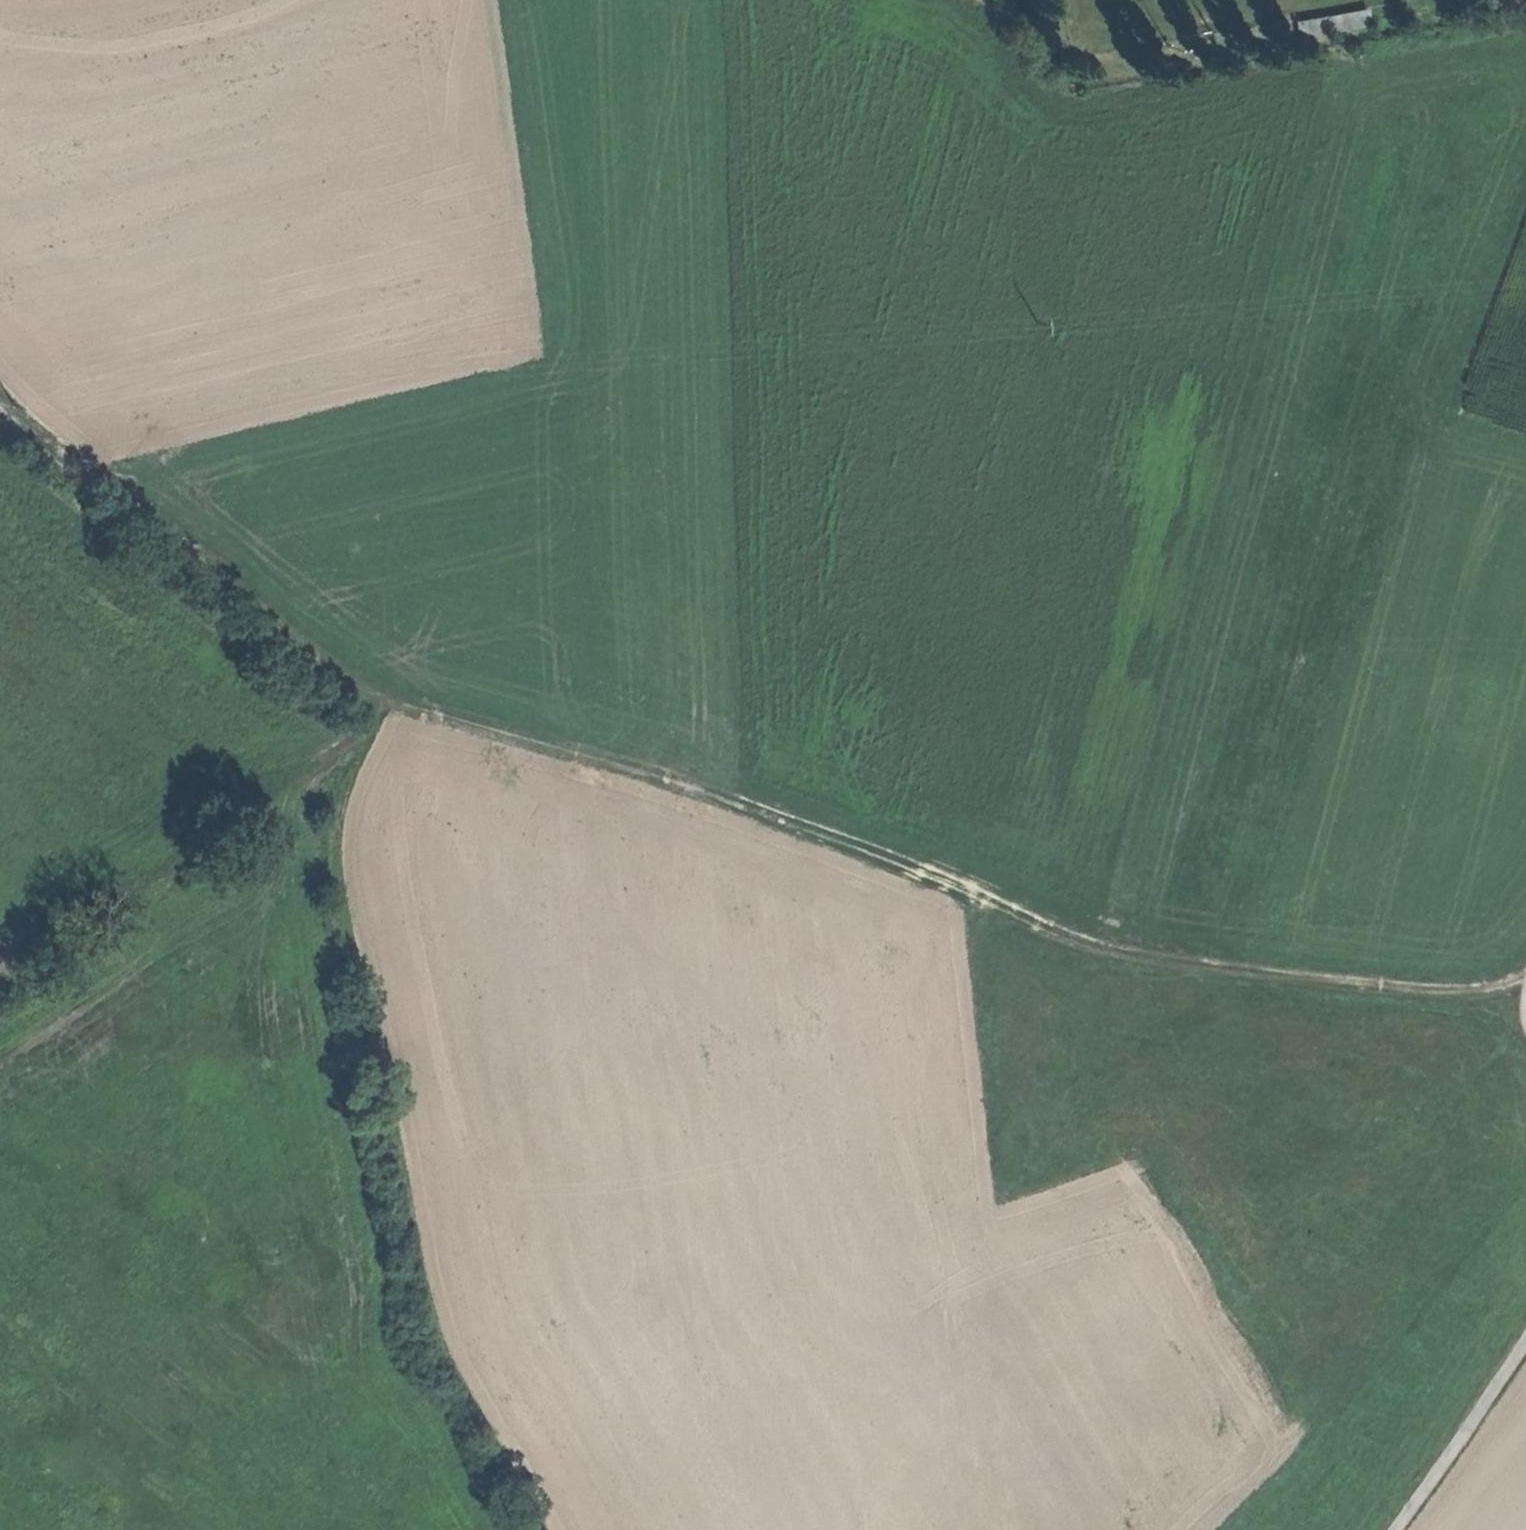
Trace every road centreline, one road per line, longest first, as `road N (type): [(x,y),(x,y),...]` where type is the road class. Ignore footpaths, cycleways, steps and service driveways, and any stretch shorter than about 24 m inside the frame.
road 1 (track): [(1525,985),(1397,995),(1247,984),(1048,932),(507,732),(405,703),(323,665),(0,383)]
road 2 (track): [(1525,1340),(1391,1529)]

